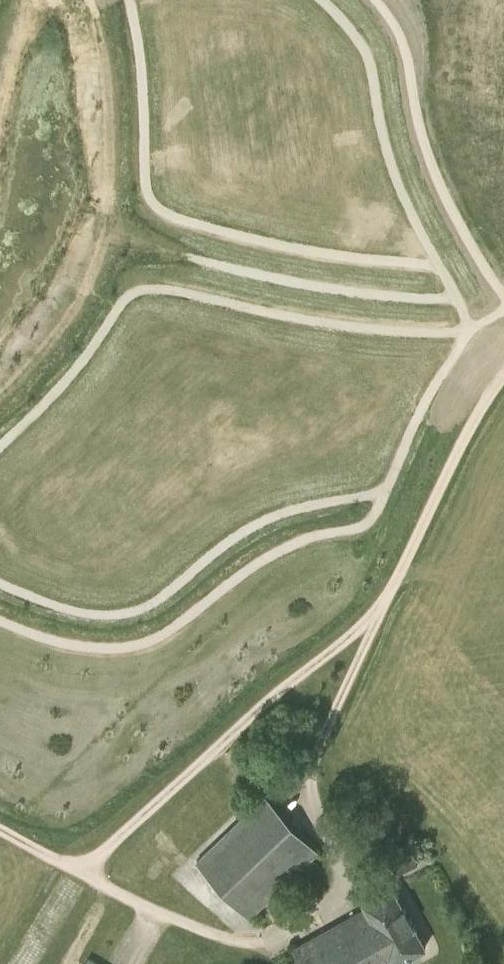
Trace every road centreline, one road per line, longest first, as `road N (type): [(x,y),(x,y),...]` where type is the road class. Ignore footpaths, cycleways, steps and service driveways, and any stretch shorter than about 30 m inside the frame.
road 1 (track): [(0,822),(92,876),(273,939),(349,893),(305,776),(449,472),(503,376)]
road 2 (track): [(80,868),(387,604)]

